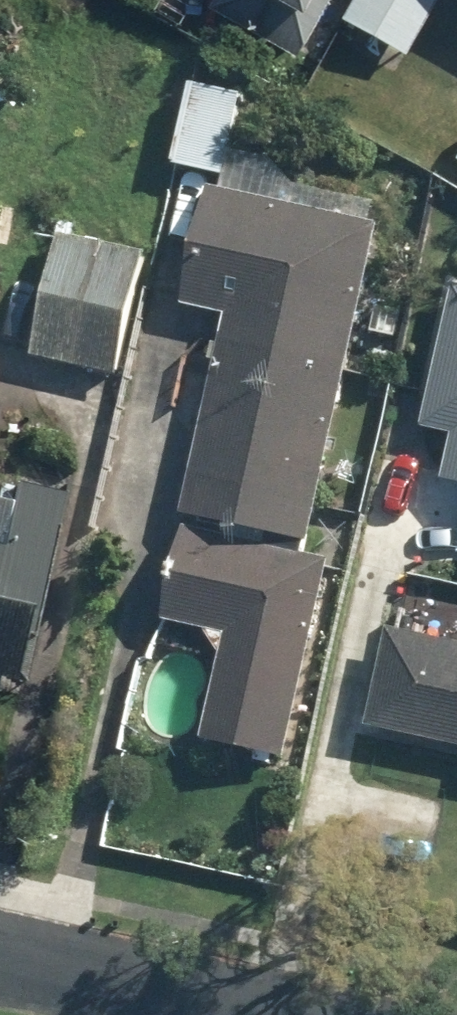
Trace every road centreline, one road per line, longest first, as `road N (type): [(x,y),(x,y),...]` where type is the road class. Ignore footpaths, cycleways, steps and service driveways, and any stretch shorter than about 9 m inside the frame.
road 1 (residential): [(268,1014),(0,956)]

